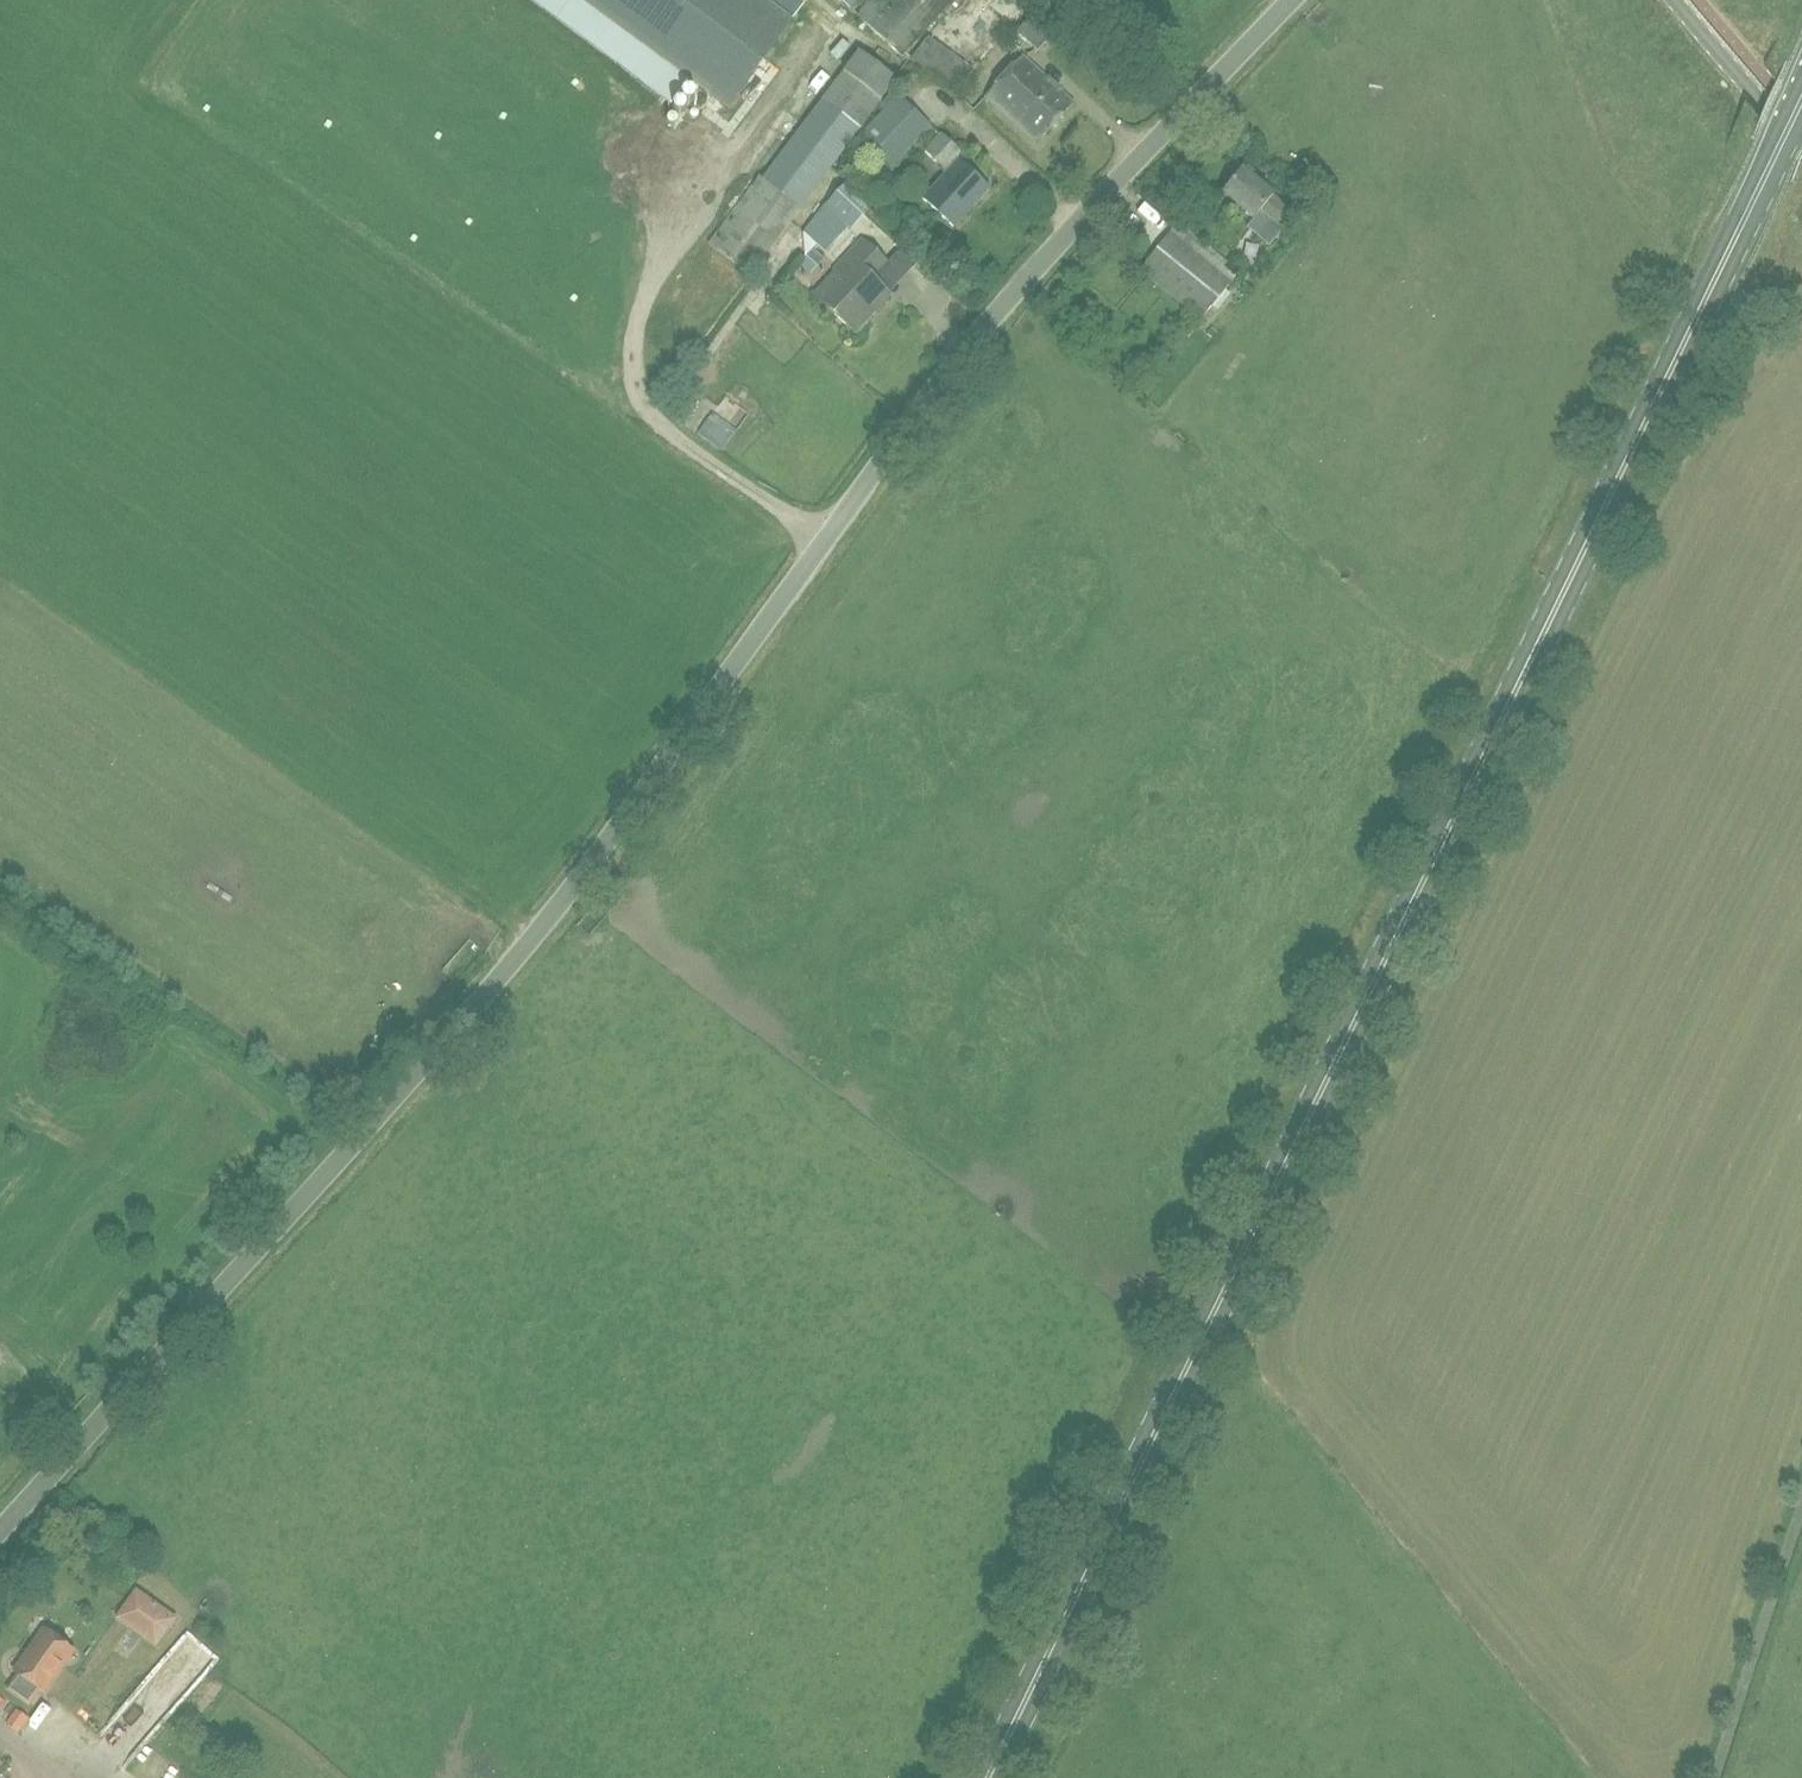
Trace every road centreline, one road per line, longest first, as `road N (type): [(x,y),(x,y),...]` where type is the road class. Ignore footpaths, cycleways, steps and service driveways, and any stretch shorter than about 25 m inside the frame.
road 1 (unclassified): [(0,1533),(393,1099),(554,909),(1001,304),(1290,0)]
road 2 (primary): [(984,1777),(1801,99)]
road 3 (unclassified): [(1677,0),(1801,145)]

